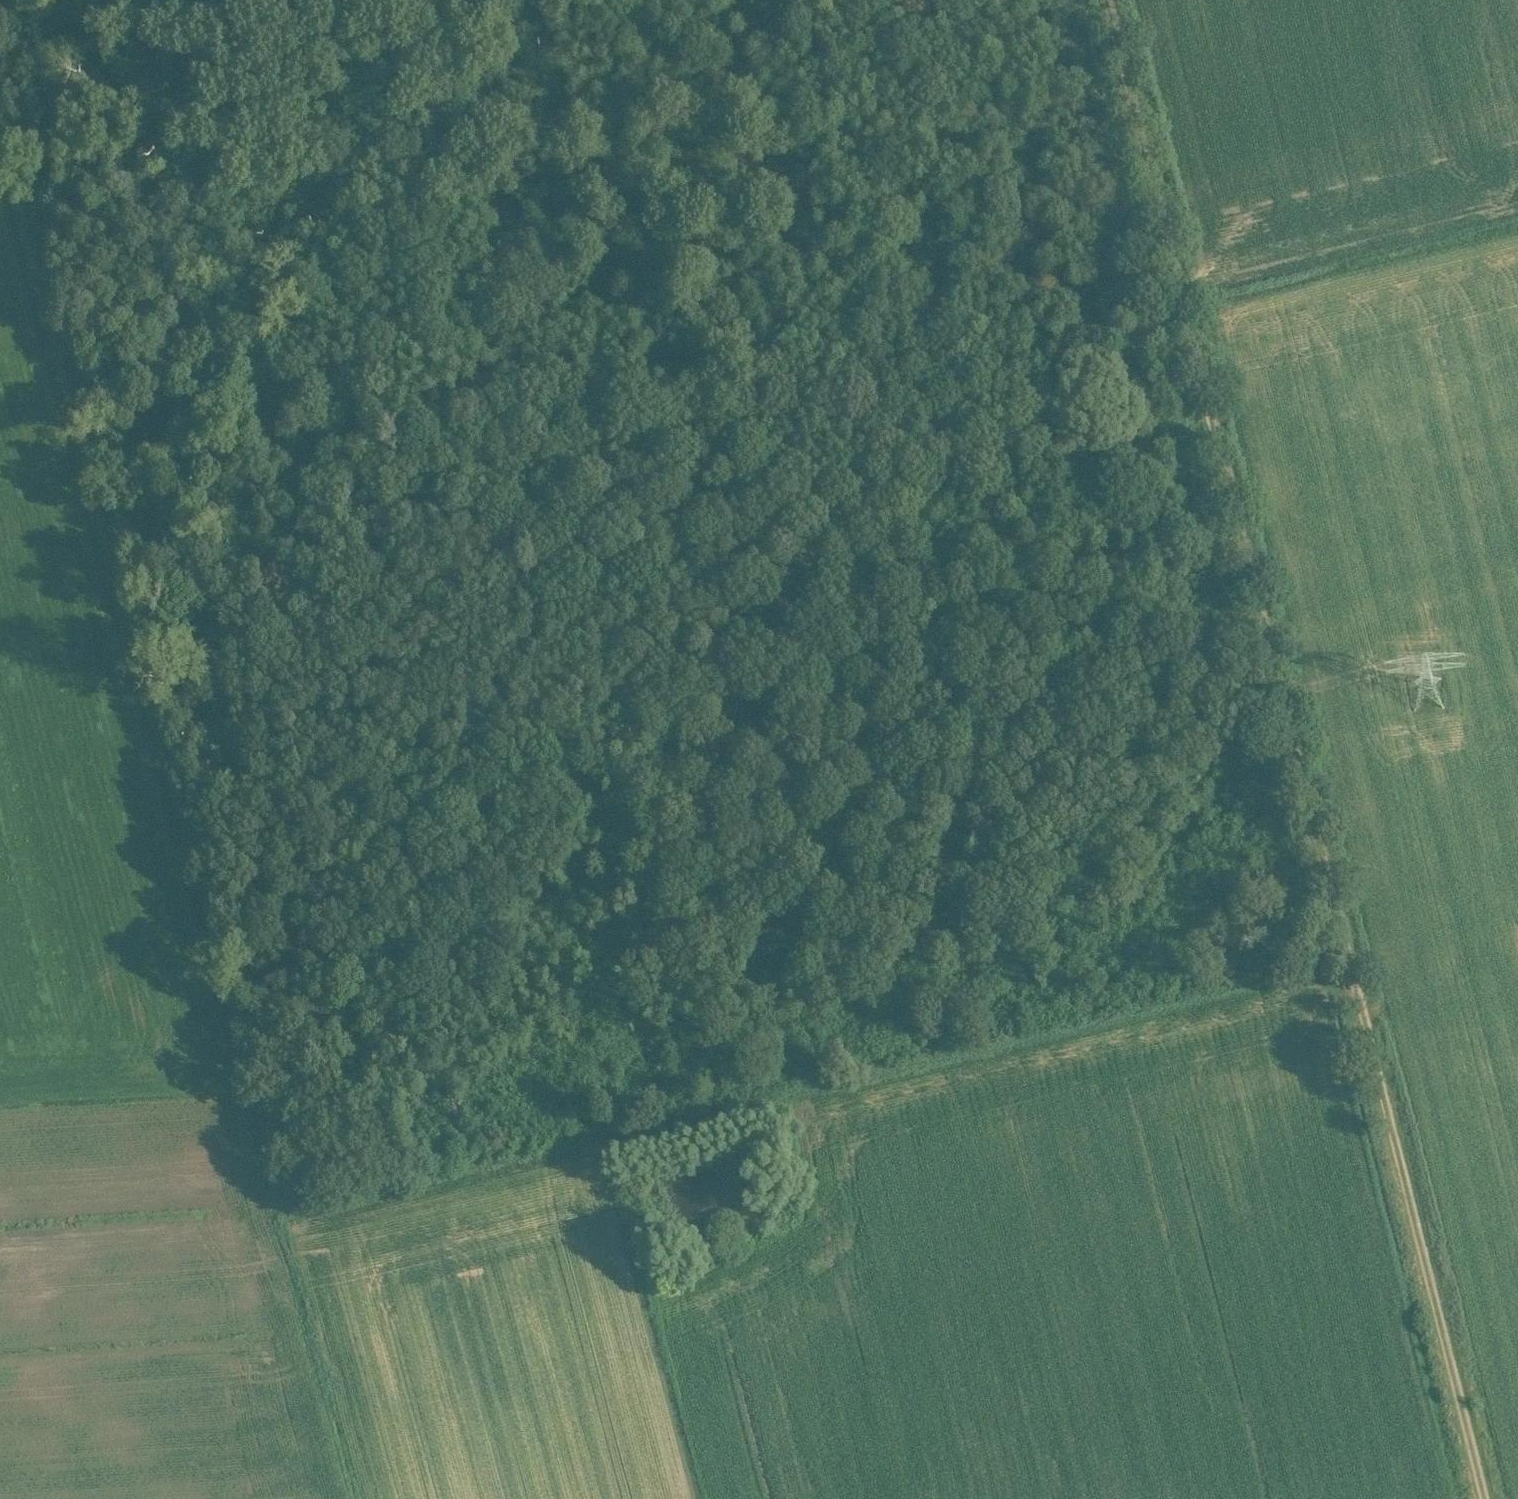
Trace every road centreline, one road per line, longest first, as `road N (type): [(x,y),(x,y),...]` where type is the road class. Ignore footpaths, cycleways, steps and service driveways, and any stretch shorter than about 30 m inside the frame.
road 1 (track): [(1115,0),(1487,1498)]

